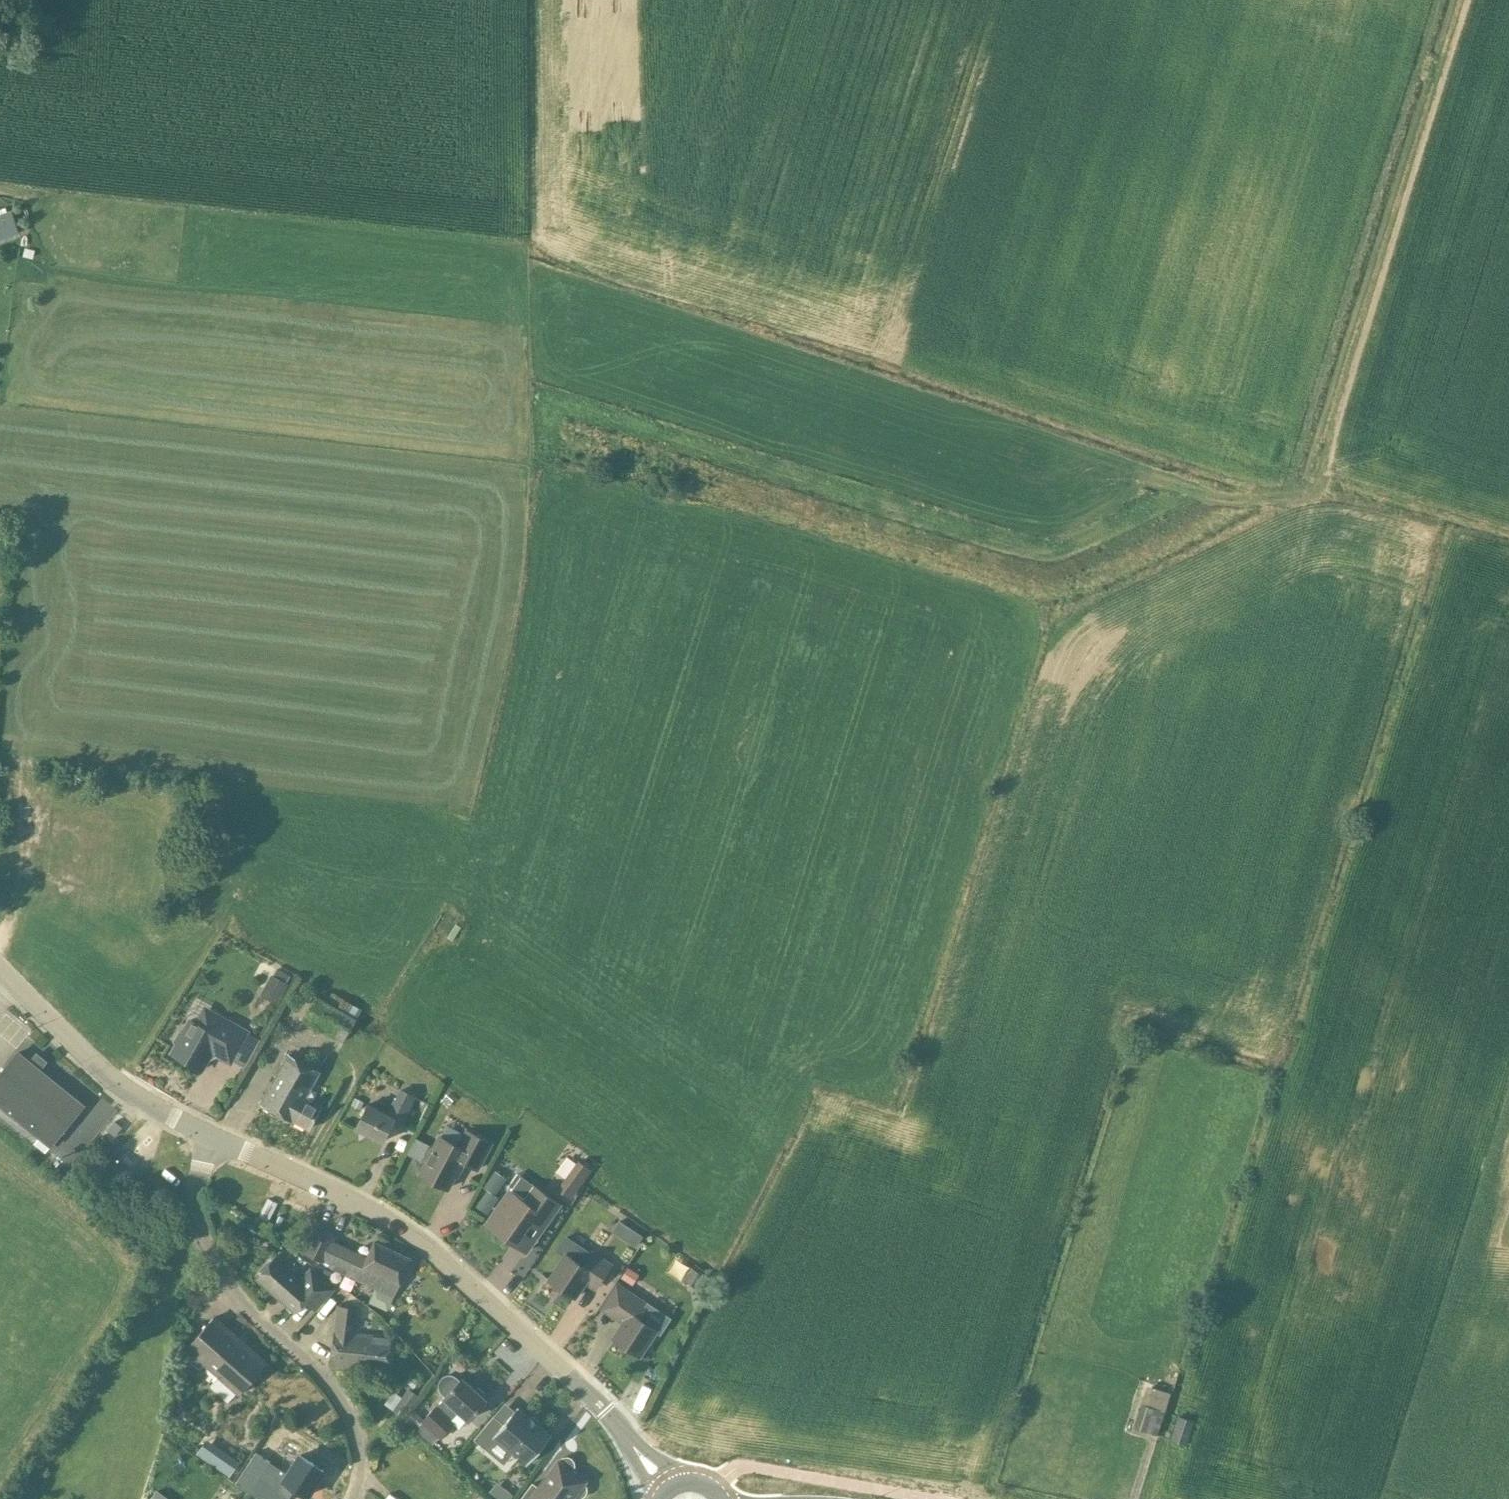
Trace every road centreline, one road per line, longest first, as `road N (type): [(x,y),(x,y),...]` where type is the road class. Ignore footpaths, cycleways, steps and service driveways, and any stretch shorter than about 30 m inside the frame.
road 1 (residential): [(630,1440),(608,1411),(395,1221),(217,1137)]
road 2 (residential): [(353,1498),(368,1454),(339,1381),(234,1290),(202,1236),(198,1189),(217,1137)]
road 3 (residential): [(217,1137),(113,1085),(0,967)]

